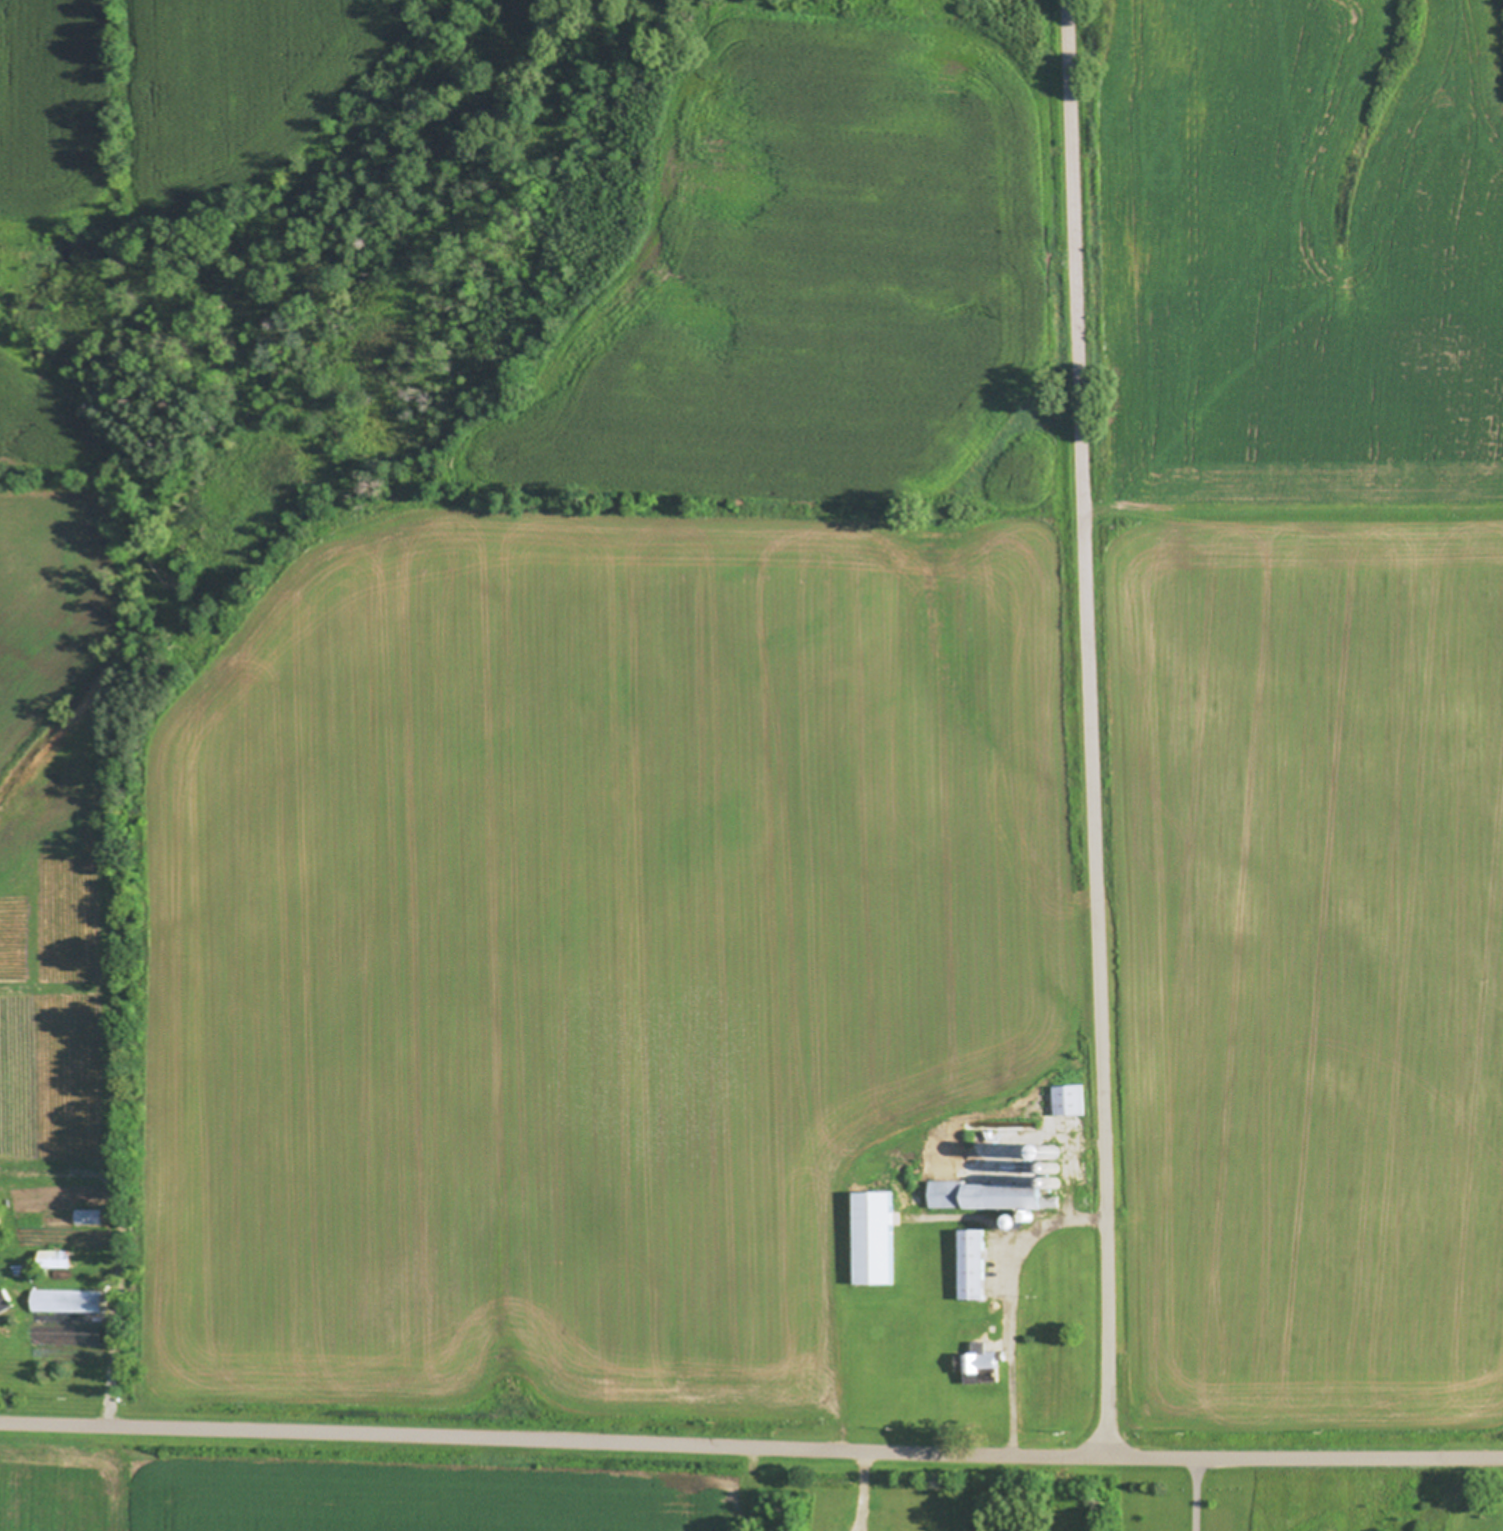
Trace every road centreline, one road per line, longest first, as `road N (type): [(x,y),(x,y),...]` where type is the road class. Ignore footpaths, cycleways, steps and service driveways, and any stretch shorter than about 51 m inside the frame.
road 1 (residential): [(1502,1458),(1112,1459),(0,1424)]
road 2 (residential): [(1112,1459),(1068,0)]

